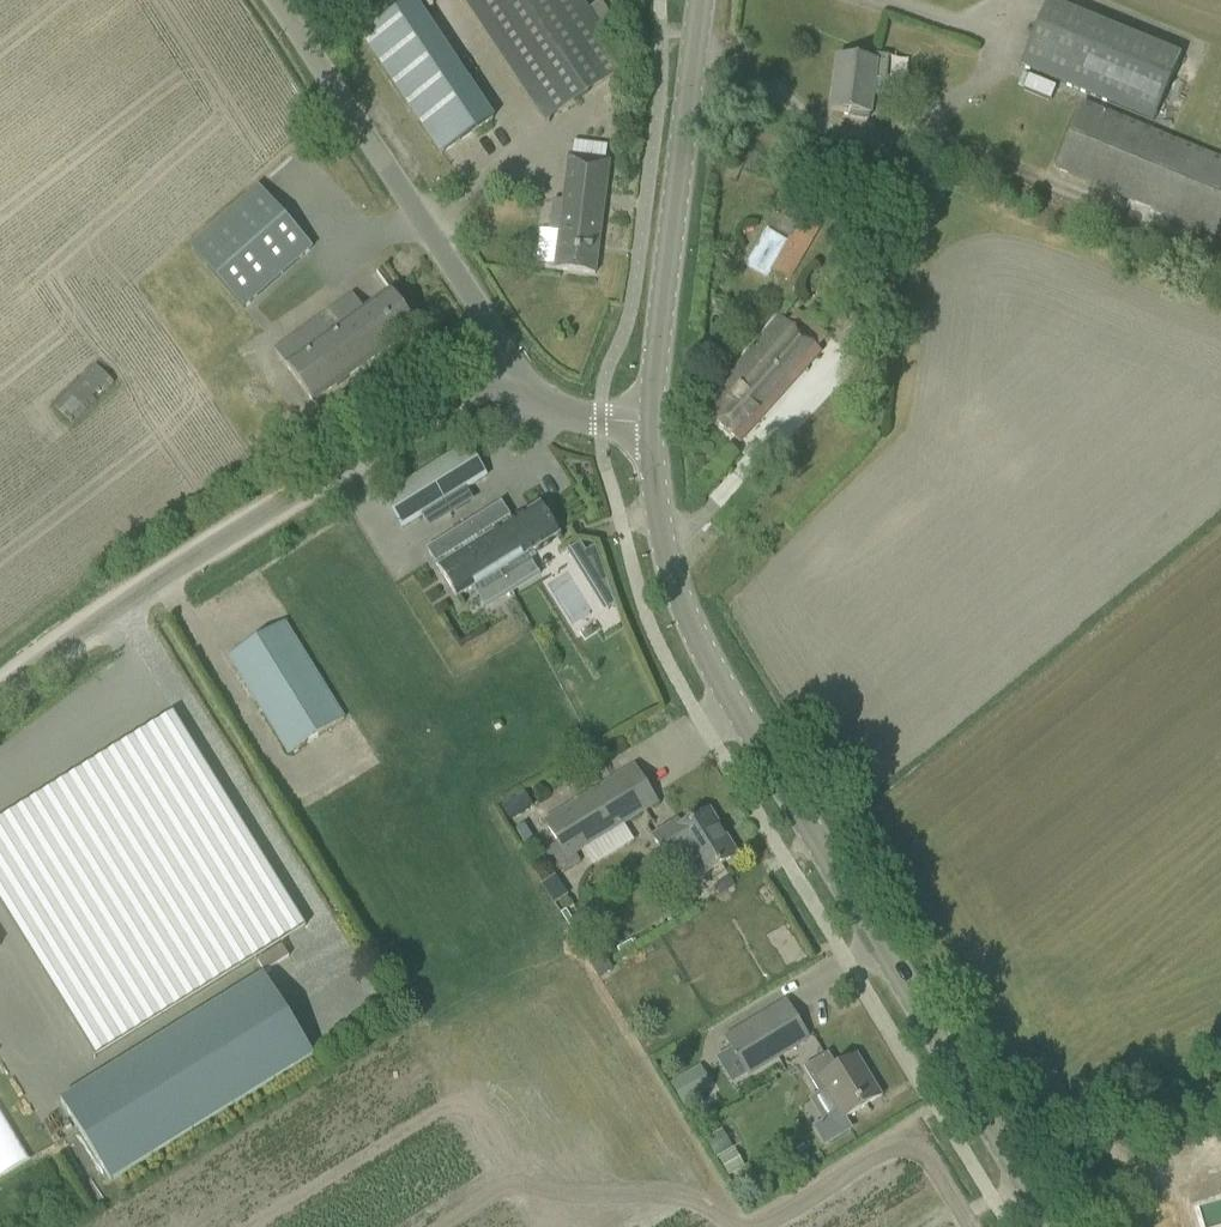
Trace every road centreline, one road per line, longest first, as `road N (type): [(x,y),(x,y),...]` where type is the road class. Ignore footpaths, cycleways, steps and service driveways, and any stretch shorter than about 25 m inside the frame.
road 1 (tertiary): [(1049,1226),(701,658),(653,514),(647,425)]
road 2 (unclassified): [(0,693),(145,586),(505,365)]
road 3 (unclassified): [(505,365),(482,311),(276,0)]
road 4 (tertiary): [(647,425),(697,0)]
road 5 (unclassified): [(647,425),(558,415),(518,388),(505,365)]

